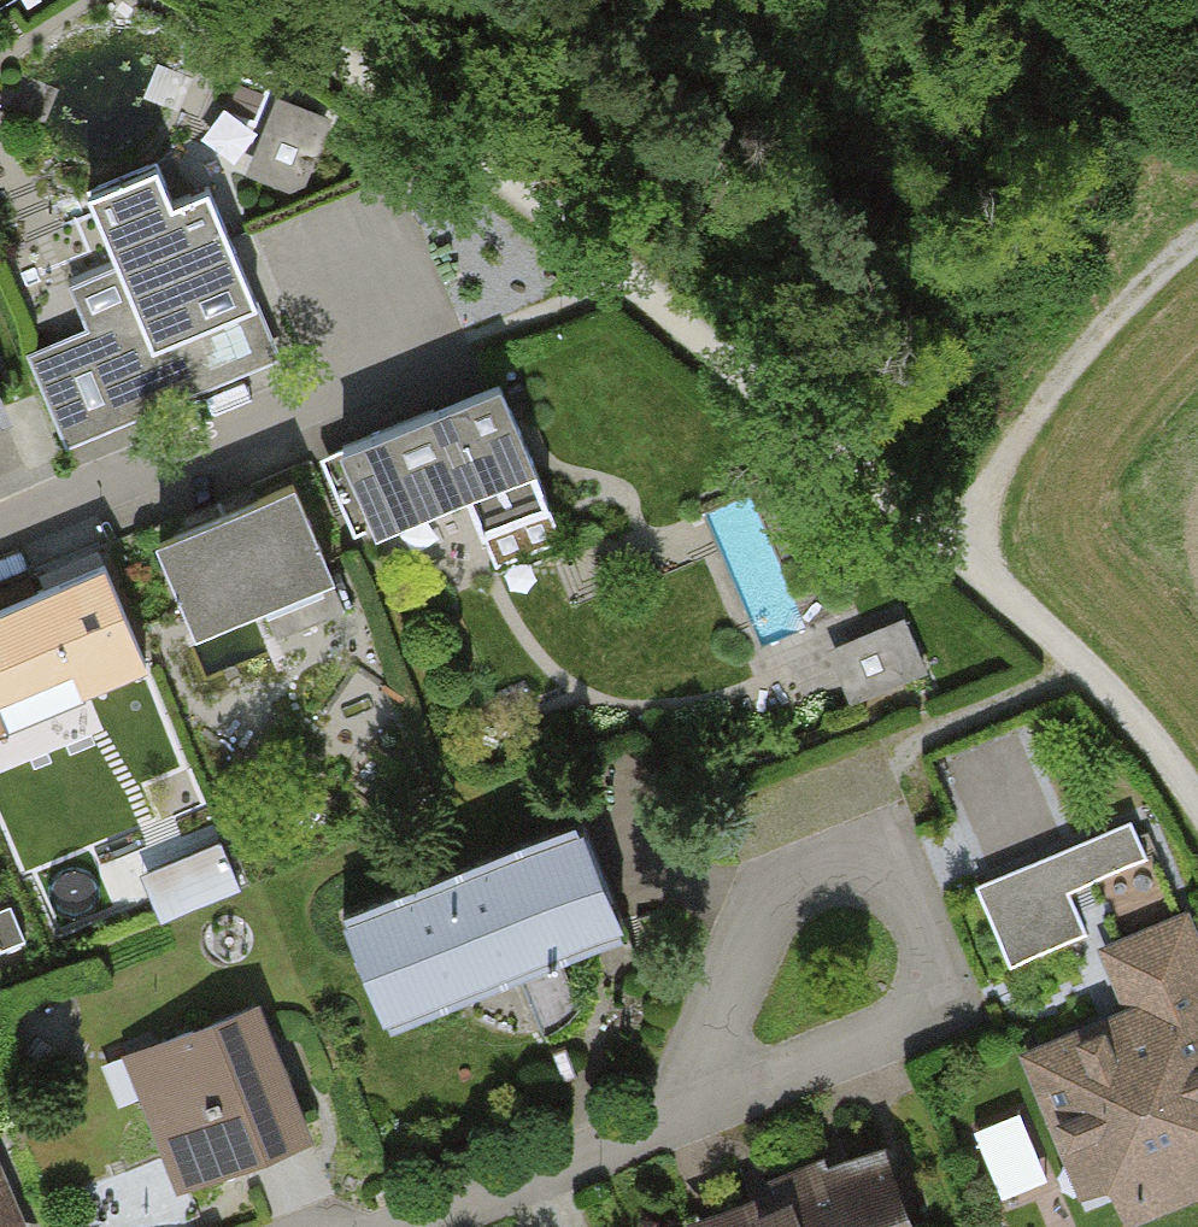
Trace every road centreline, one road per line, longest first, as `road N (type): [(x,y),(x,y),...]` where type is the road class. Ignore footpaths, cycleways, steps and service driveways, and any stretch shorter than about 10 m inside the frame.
road 1 (track): [(944,551),(443,127),(261,0)]
road 2 (residential): [(696,1102),(907,1022),(935,998),(934,940),(910,886),(868,869),(818,871),(767,902),(731,972)]
road 3 (residential): [(0,543),(402,373)]
road 4 (track): [(944,551),(1141,277),(1197,242)]
road 5 (track): [(1197,814),(1082,673),(944,551)]
road 6 (residential): [(408,1226),(696,1102)]
road 7 (residential): [(731,972),(696,1102)]

